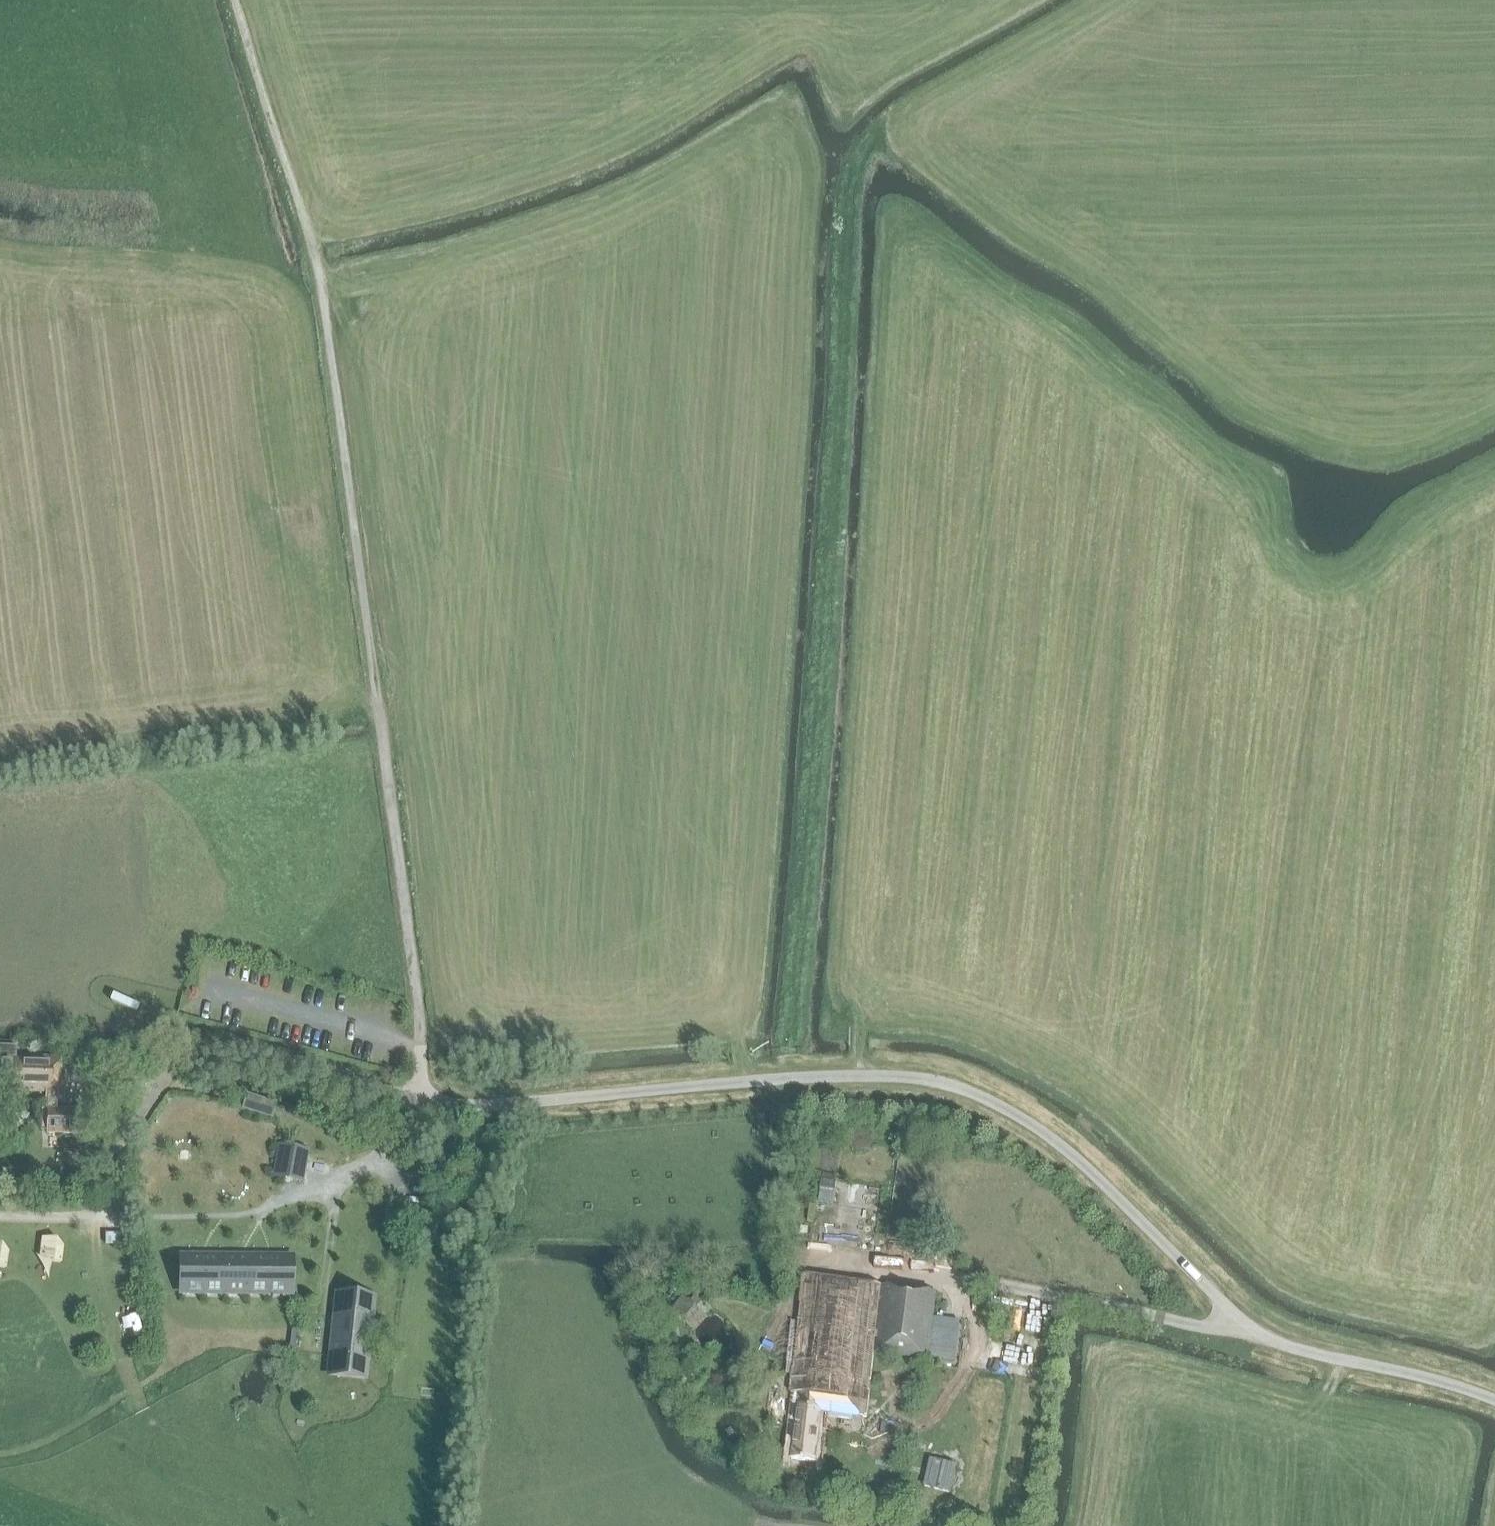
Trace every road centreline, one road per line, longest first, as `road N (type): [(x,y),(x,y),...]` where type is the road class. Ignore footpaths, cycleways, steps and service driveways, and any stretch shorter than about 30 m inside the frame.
road 1 (unclassified): [(1494,1400),(1265,1337),(1055,1141),(960,1087),(915,1077),(838,1076),(435,1104),(421,1098),(420,1045)]
road 2 (track): [(234,0),(322,295),(420,1045)]
road 3 (track): [(788,1078),(849,199),(859,158),(880,130)]

